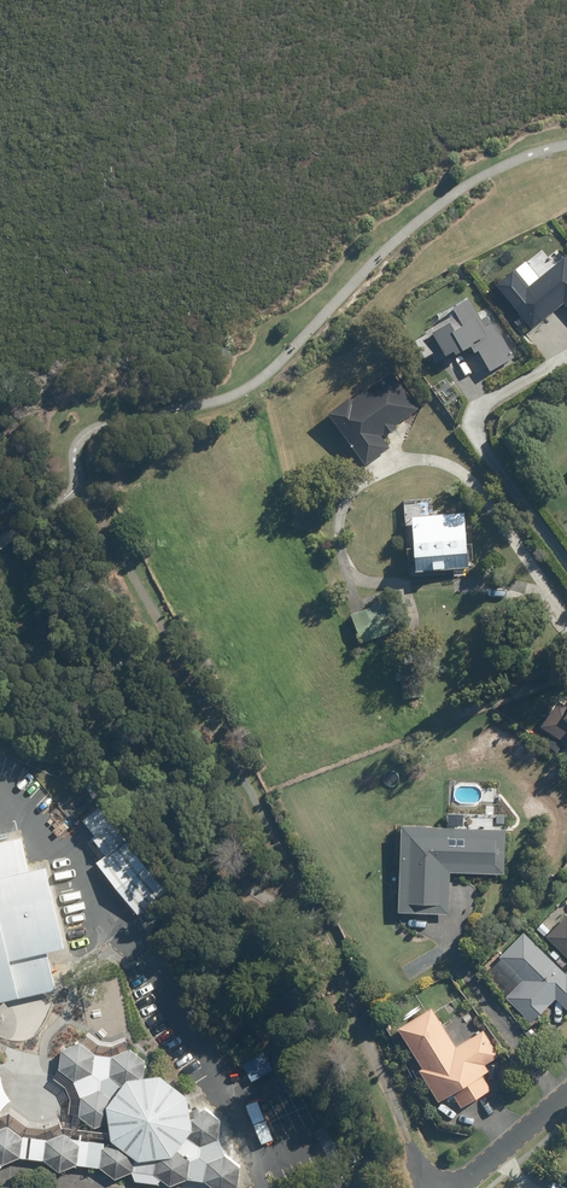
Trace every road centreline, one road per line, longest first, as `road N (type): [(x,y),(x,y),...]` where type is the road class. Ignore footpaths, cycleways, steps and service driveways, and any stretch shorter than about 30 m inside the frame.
road 1 (track): [(428,1187),(77,487)]
road 2 (residential): [(566,351),(477,404),(472,427),(566,564)]
road 3 (residential): [(566,1094),(458,1187)]

